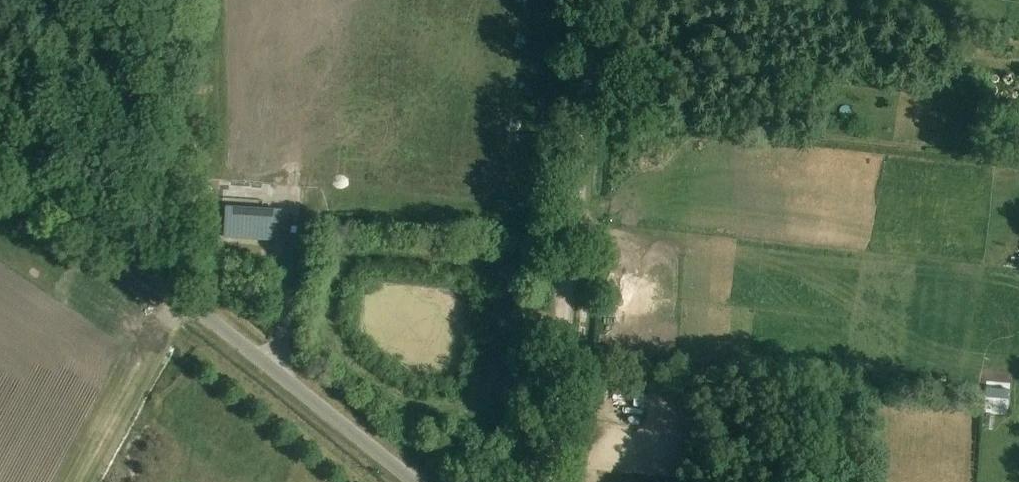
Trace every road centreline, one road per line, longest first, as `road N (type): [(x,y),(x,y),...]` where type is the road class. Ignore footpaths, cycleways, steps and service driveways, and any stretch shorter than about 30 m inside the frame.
road 1 (unclassified): [(413,481),(0,148)]
road 2 (track): [(550,481),(595,0)]

